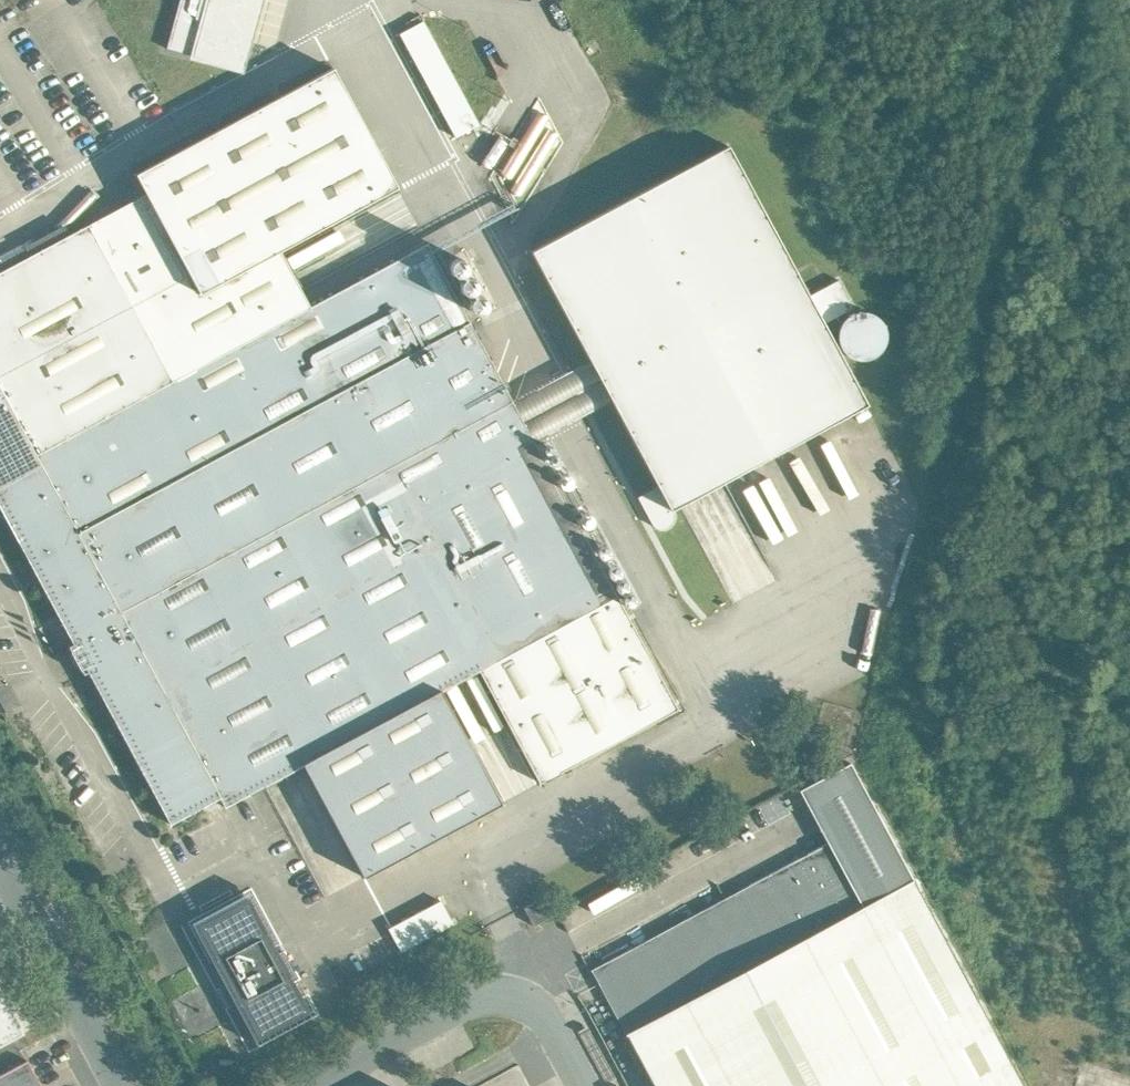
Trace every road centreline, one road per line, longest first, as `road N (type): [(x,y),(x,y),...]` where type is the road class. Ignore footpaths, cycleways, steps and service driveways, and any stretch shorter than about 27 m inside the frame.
road 1 (unclassified): [(531,987),(558,962),(793,837)]
road 2 (unclassified): [(127,1085),(0,861)]
road 3 (unclassified): [(334,1085),(531,987)]

